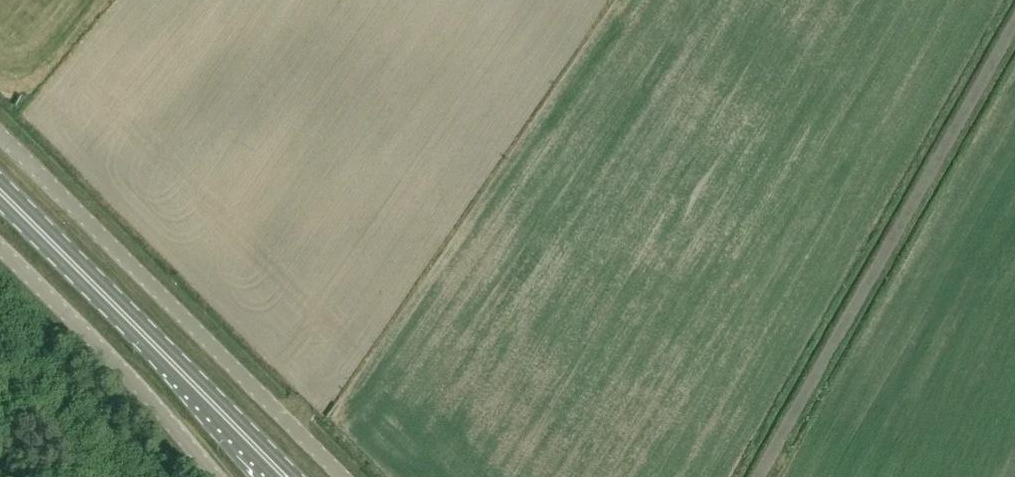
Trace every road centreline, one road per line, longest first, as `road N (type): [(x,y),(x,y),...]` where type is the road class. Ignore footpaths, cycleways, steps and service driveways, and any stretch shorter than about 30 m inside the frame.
road 1 (unclassified): [(763,476),(1014,35)]
road 2 (unclassified): [(344,476),(0,135)]
road 3 (primary): [(258,451),(0,192)]
road 4 (unclassified): [(214,476),(0,246)]

